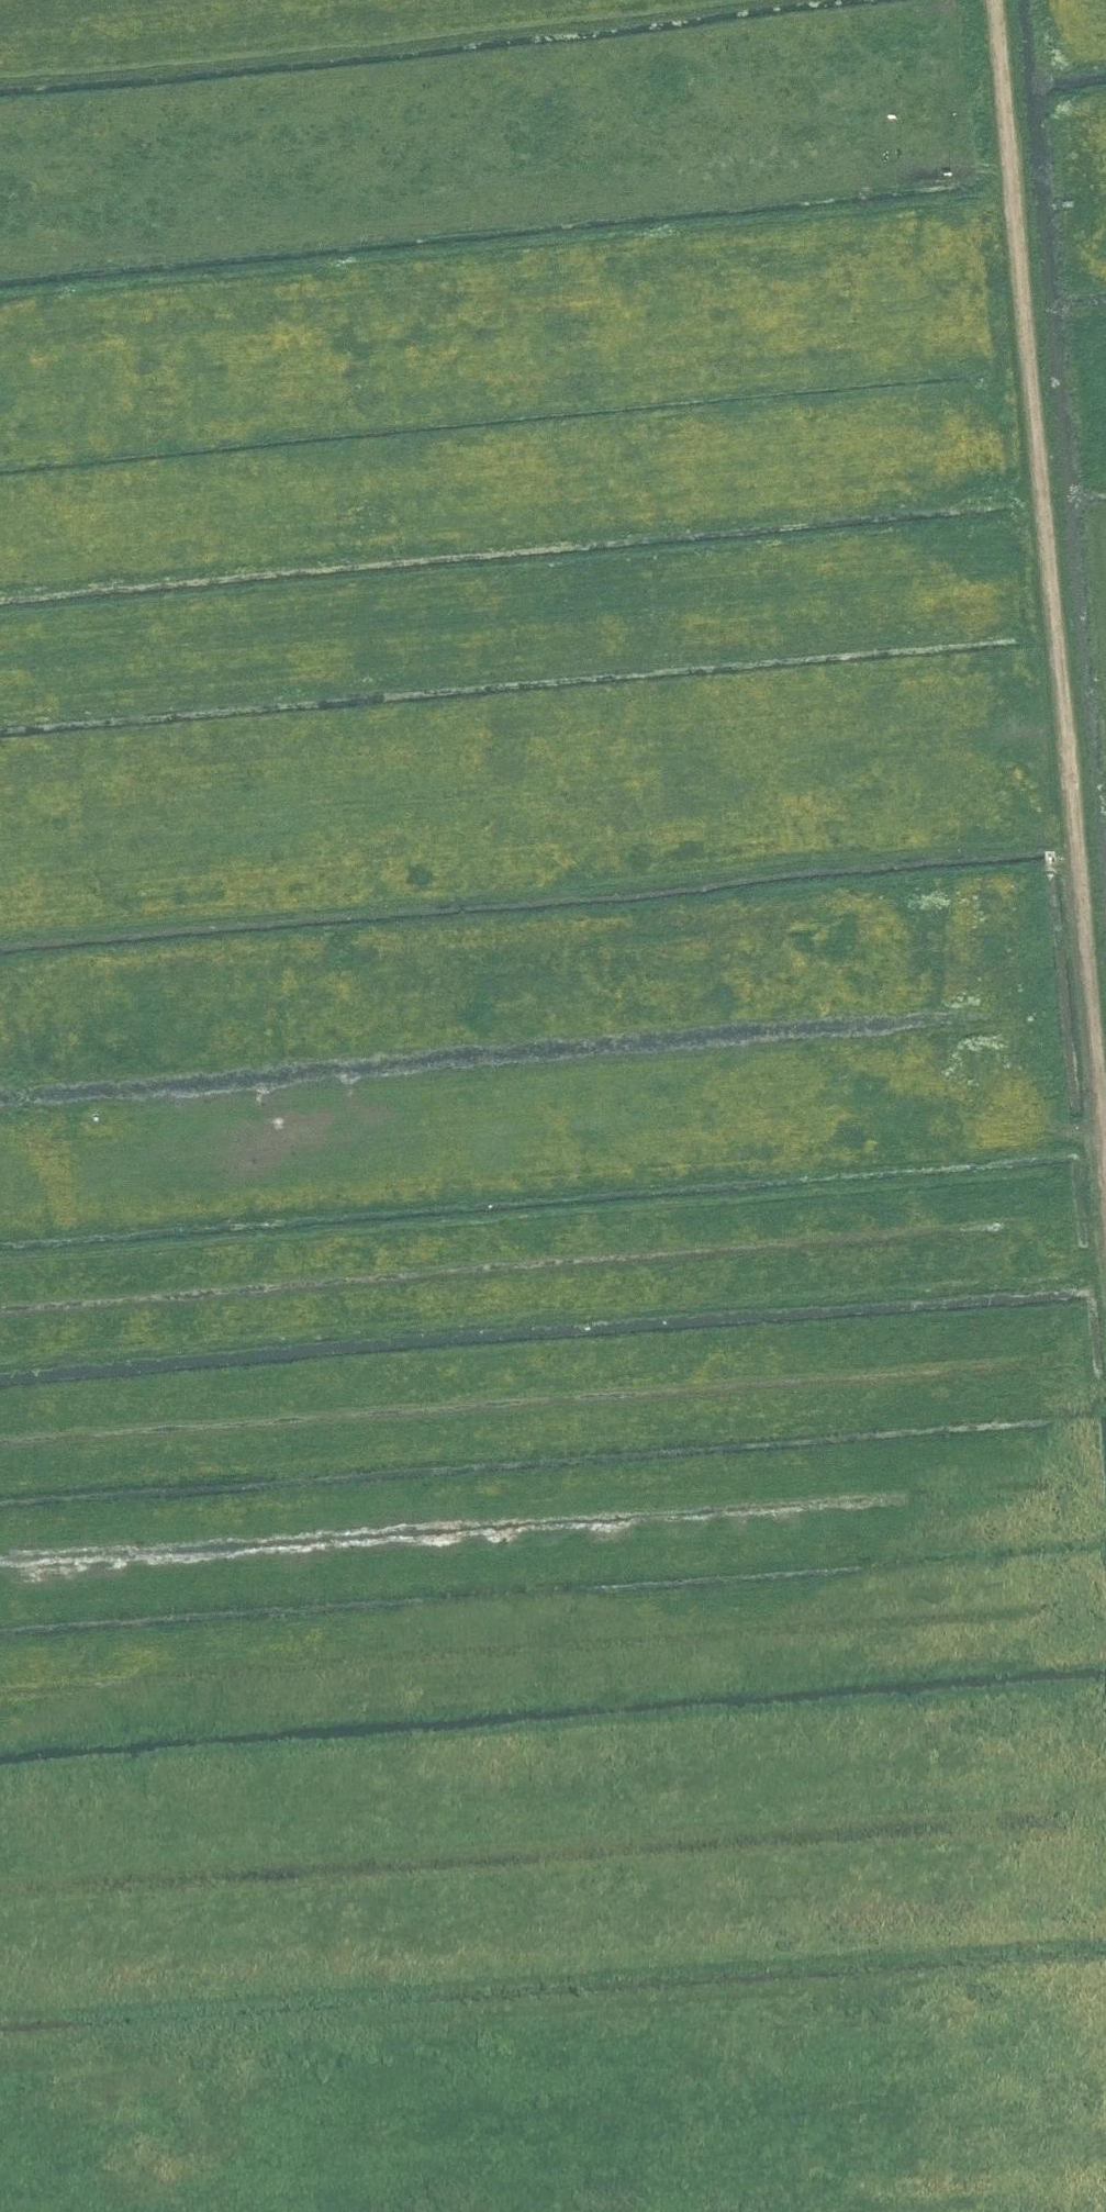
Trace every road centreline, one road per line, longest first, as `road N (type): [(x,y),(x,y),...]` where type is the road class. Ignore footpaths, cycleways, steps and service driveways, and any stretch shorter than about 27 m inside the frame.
road 1 (track): [(1105,1166),(995,0)]

